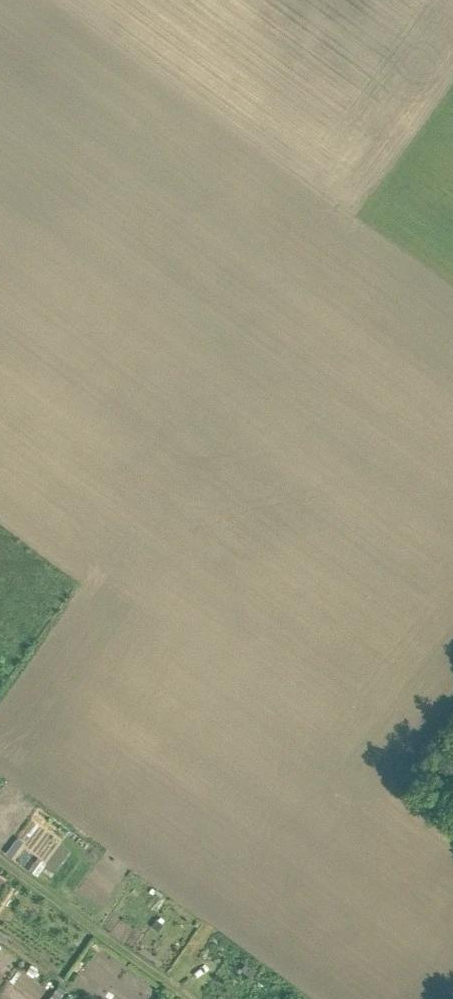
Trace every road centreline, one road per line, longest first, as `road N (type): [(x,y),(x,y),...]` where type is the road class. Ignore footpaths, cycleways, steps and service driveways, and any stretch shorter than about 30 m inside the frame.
road 1 (track): [(0,860),(190,998)]

